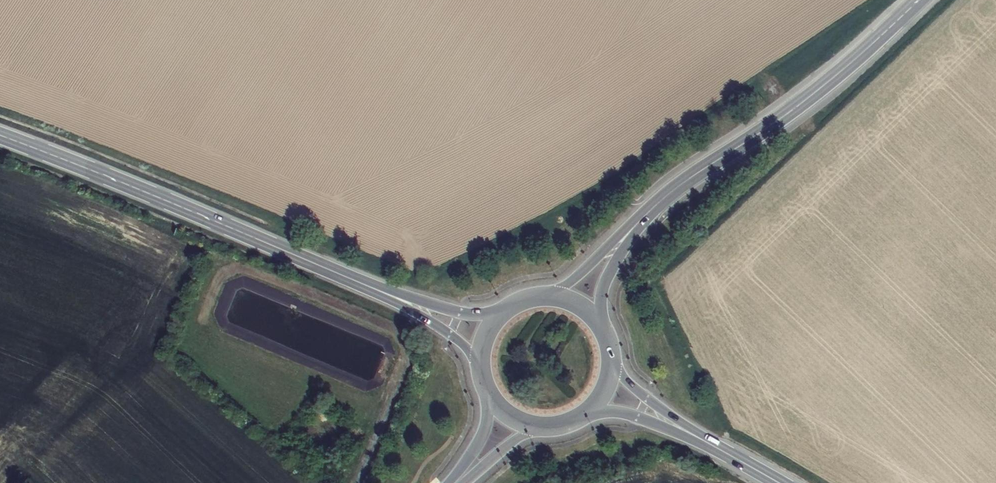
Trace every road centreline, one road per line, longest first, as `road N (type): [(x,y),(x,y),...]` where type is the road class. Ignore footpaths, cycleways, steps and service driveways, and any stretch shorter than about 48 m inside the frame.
road 1 (primary): [(0,135),(365,285)]
road 2 (primary): [(648,212),(812,94),(918,0)]
road 3 (primary): [(507,309),(462,313),(365,285)]
road 4 (primary): [(365,285),(453,337),(480,369)]
road 5 (primary): [(715,447),(633,387),(611,351)]
road 6 (primary): [(648,212),(570,281),(541,296)]
road 7 (primary): [(585,415),(626,414),(715,447)]
road 8 (primary): [(600,324),(605,285),(648,212)]

